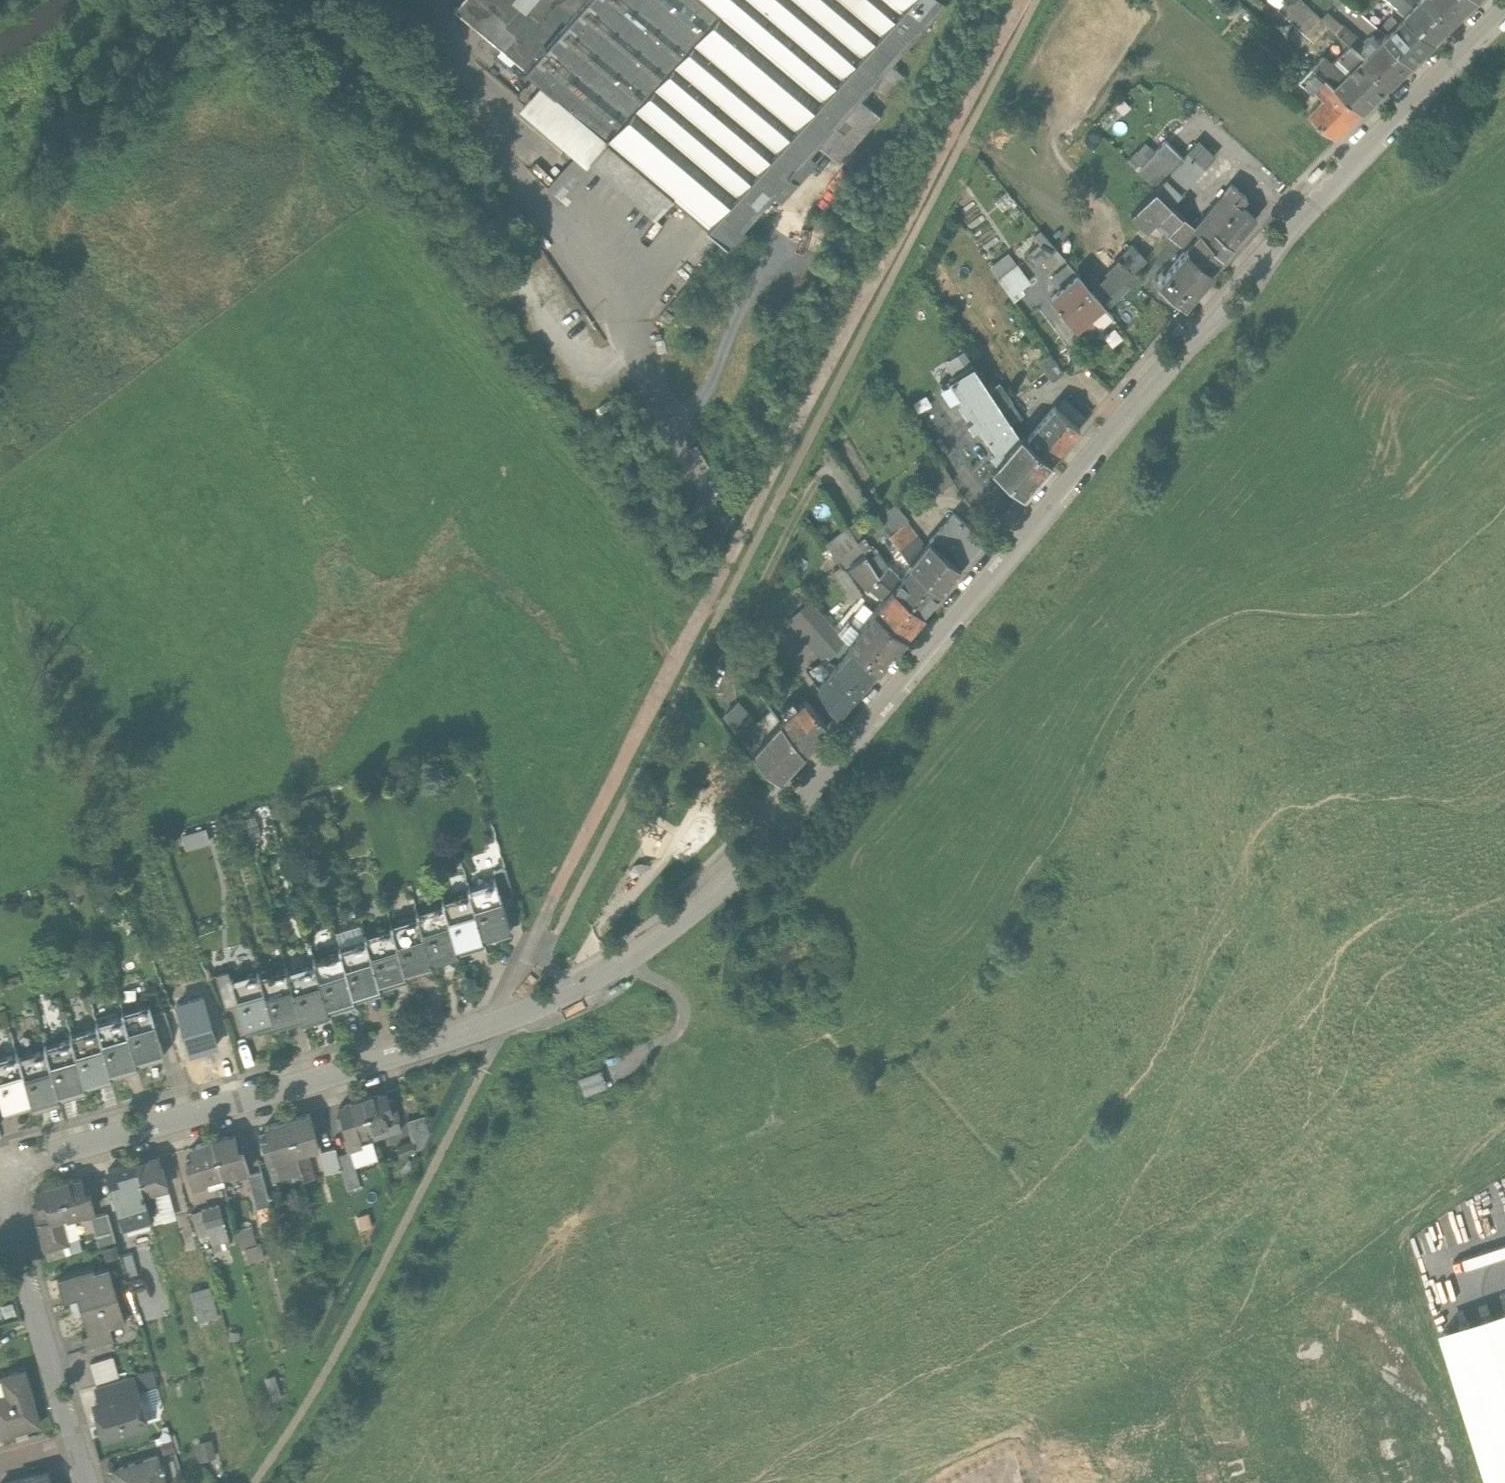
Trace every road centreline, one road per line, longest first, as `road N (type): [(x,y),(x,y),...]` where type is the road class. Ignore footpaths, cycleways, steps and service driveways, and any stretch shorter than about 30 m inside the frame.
road 1 (residential): [(1504,20),(1275,245),(982,603),(681,934),(592,987),(504,1025),(0,1169)]
road 2 (residential): [(78,1449),(0,1194)]

